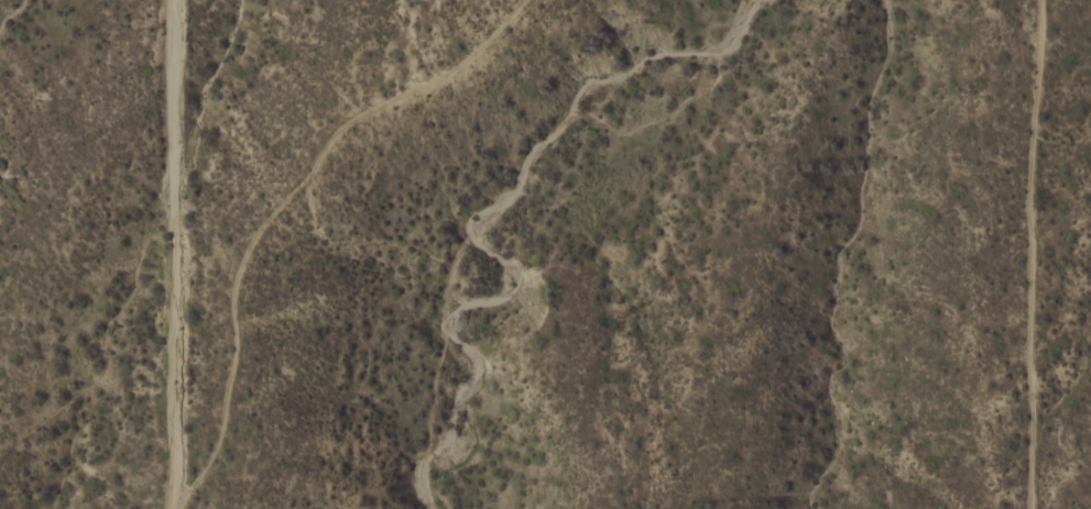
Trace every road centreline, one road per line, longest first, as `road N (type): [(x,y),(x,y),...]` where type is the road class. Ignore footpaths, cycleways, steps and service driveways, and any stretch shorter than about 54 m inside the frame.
road 1 (residential): [(176,0),(179,463),(166,508)]

